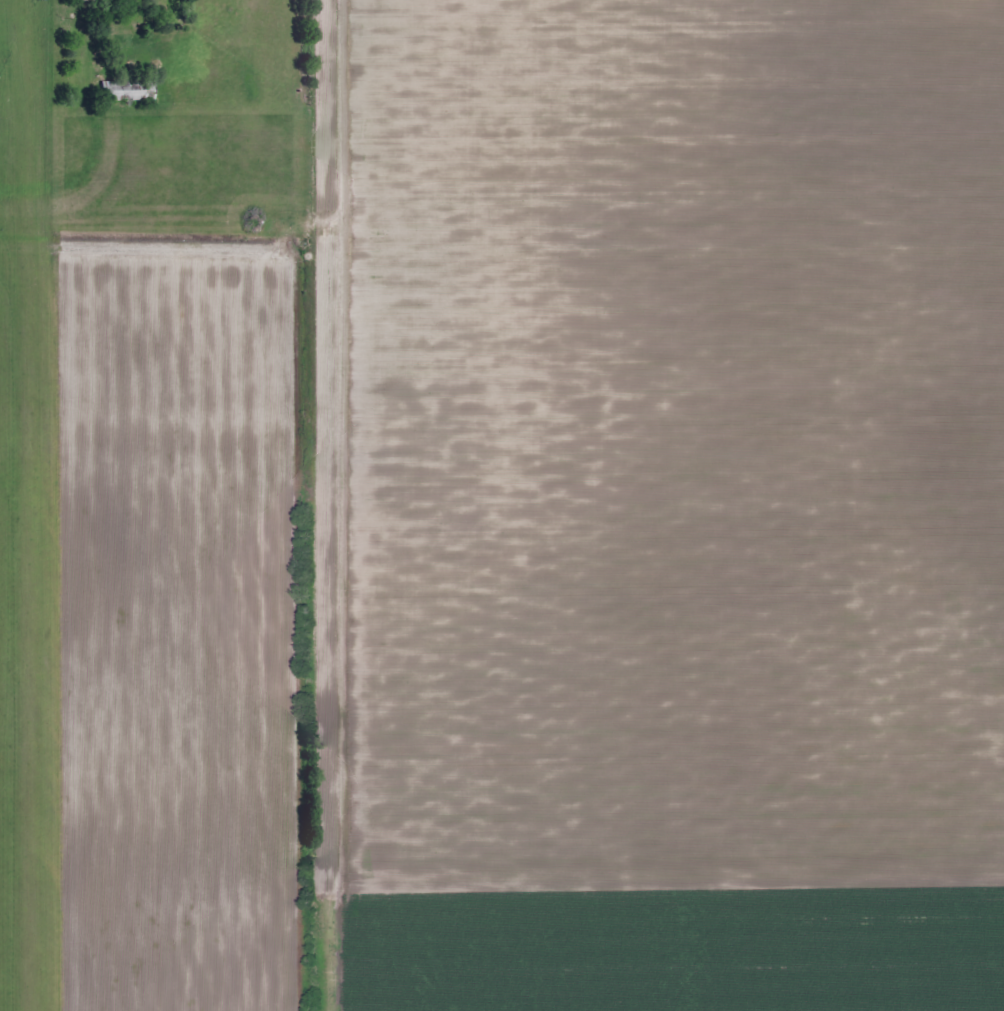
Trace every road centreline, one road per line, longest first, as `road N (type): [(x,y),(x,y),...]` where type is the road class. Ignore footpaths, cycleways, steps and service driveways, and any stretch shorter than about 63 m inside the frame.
road 1 (residential): [(1003,892),(322,871),(302,833),(291,0)]

